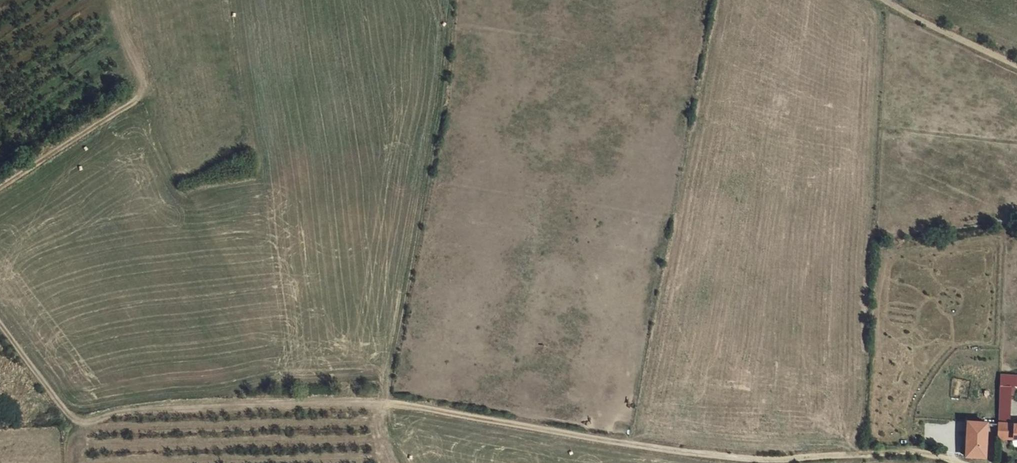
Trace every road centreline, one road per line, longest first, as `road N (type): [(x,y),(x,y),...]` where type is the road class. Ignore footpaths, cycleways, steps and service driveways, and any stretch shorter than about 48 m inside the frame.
road 1 (track): [(0,324),(79,414),(389,403),(685,454),(768,460),(919,453)]
road 2 (track): [(115,0),(143,73),(134,98),(0,187)]
road 3 (track): [(1016,62),(888,0)]

